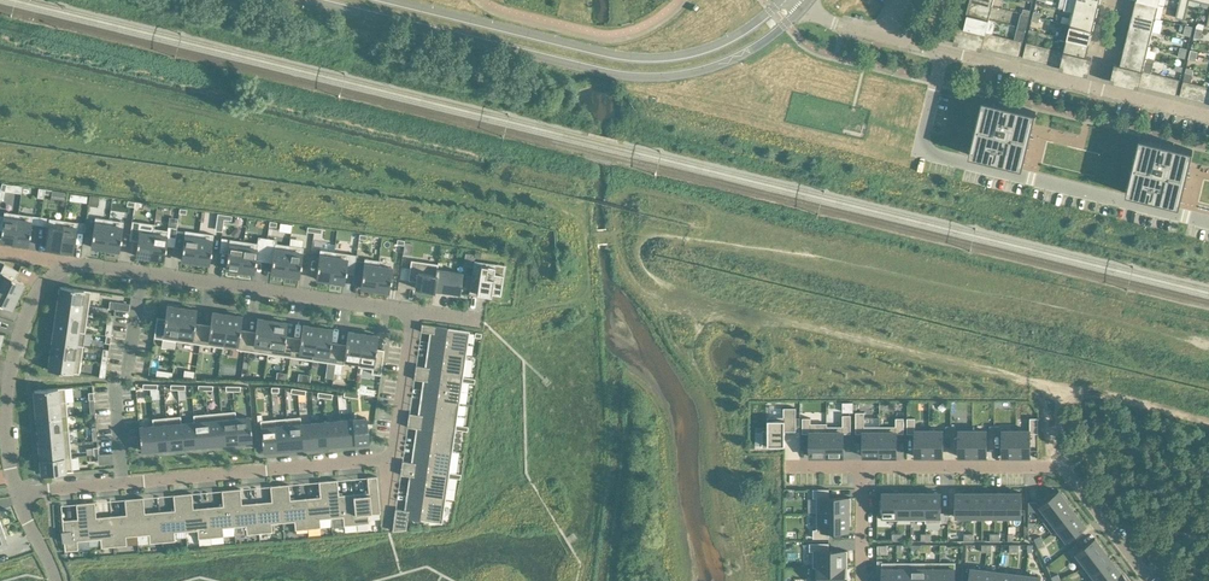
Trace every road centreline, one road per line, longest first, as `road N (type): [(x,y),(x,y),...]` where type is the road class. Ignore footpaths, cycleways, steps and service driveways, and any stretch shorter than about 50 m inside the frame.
road 1 (tertiary): [(298,0),(634,78),(728,62),(803,8)]
road 2 (tertiary): [(782,0),(718,47),(633,61),(382,0)]
road 3 (residential): [(16,492),(386,458)]
road 4 (residential): [(414,311),(68,268)]
road 5 (residential): [(862,468),(1060,467),(1149,580)]
road 6 (residential): [(1208,117),(882,36)]
road 7 (residential): [(68,268),(43,285),(9,377),(16,492)]
road 8 (residential): [(386,458),(396,443),(414,311)]

